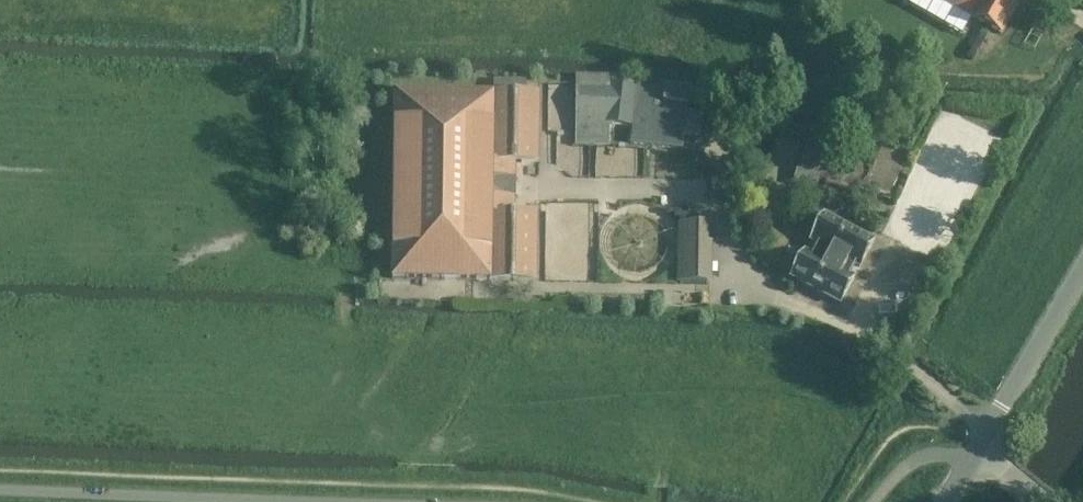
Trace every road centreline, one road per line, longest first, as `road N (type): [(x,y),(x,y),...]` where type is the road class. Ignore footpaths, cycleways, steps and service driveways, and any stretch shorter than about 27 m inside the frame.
road 1 (unclassified): [(976,449),(1082,266)]

